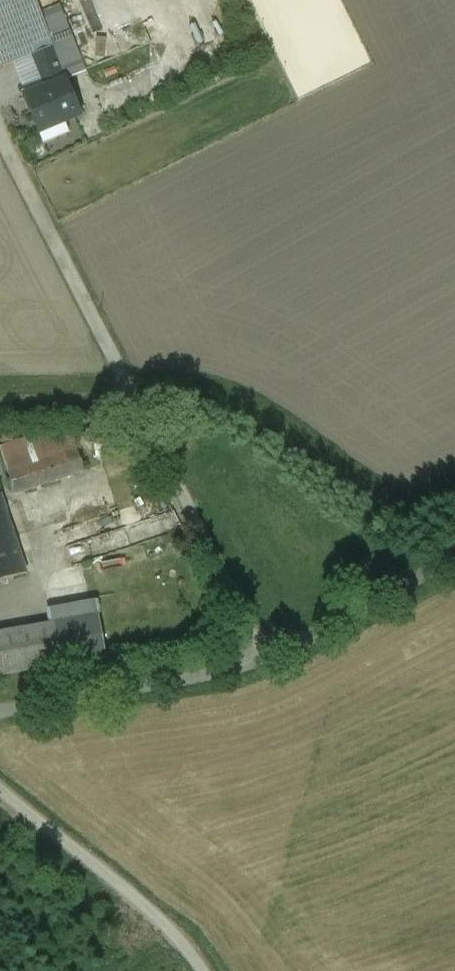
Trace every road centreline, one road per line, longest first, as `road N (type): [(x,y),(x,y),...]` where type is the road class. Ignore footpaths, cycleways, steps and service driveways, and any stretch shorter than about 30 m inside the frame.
road 1 (unclassified): [(0,133),(263,657)]
road 2 (track): [(207,970),(179,937),(0,782)]
road 3 (unclassified): [(0,715),(263,657)]
road 4 (unclassified): [(263,657),(454,555)]

